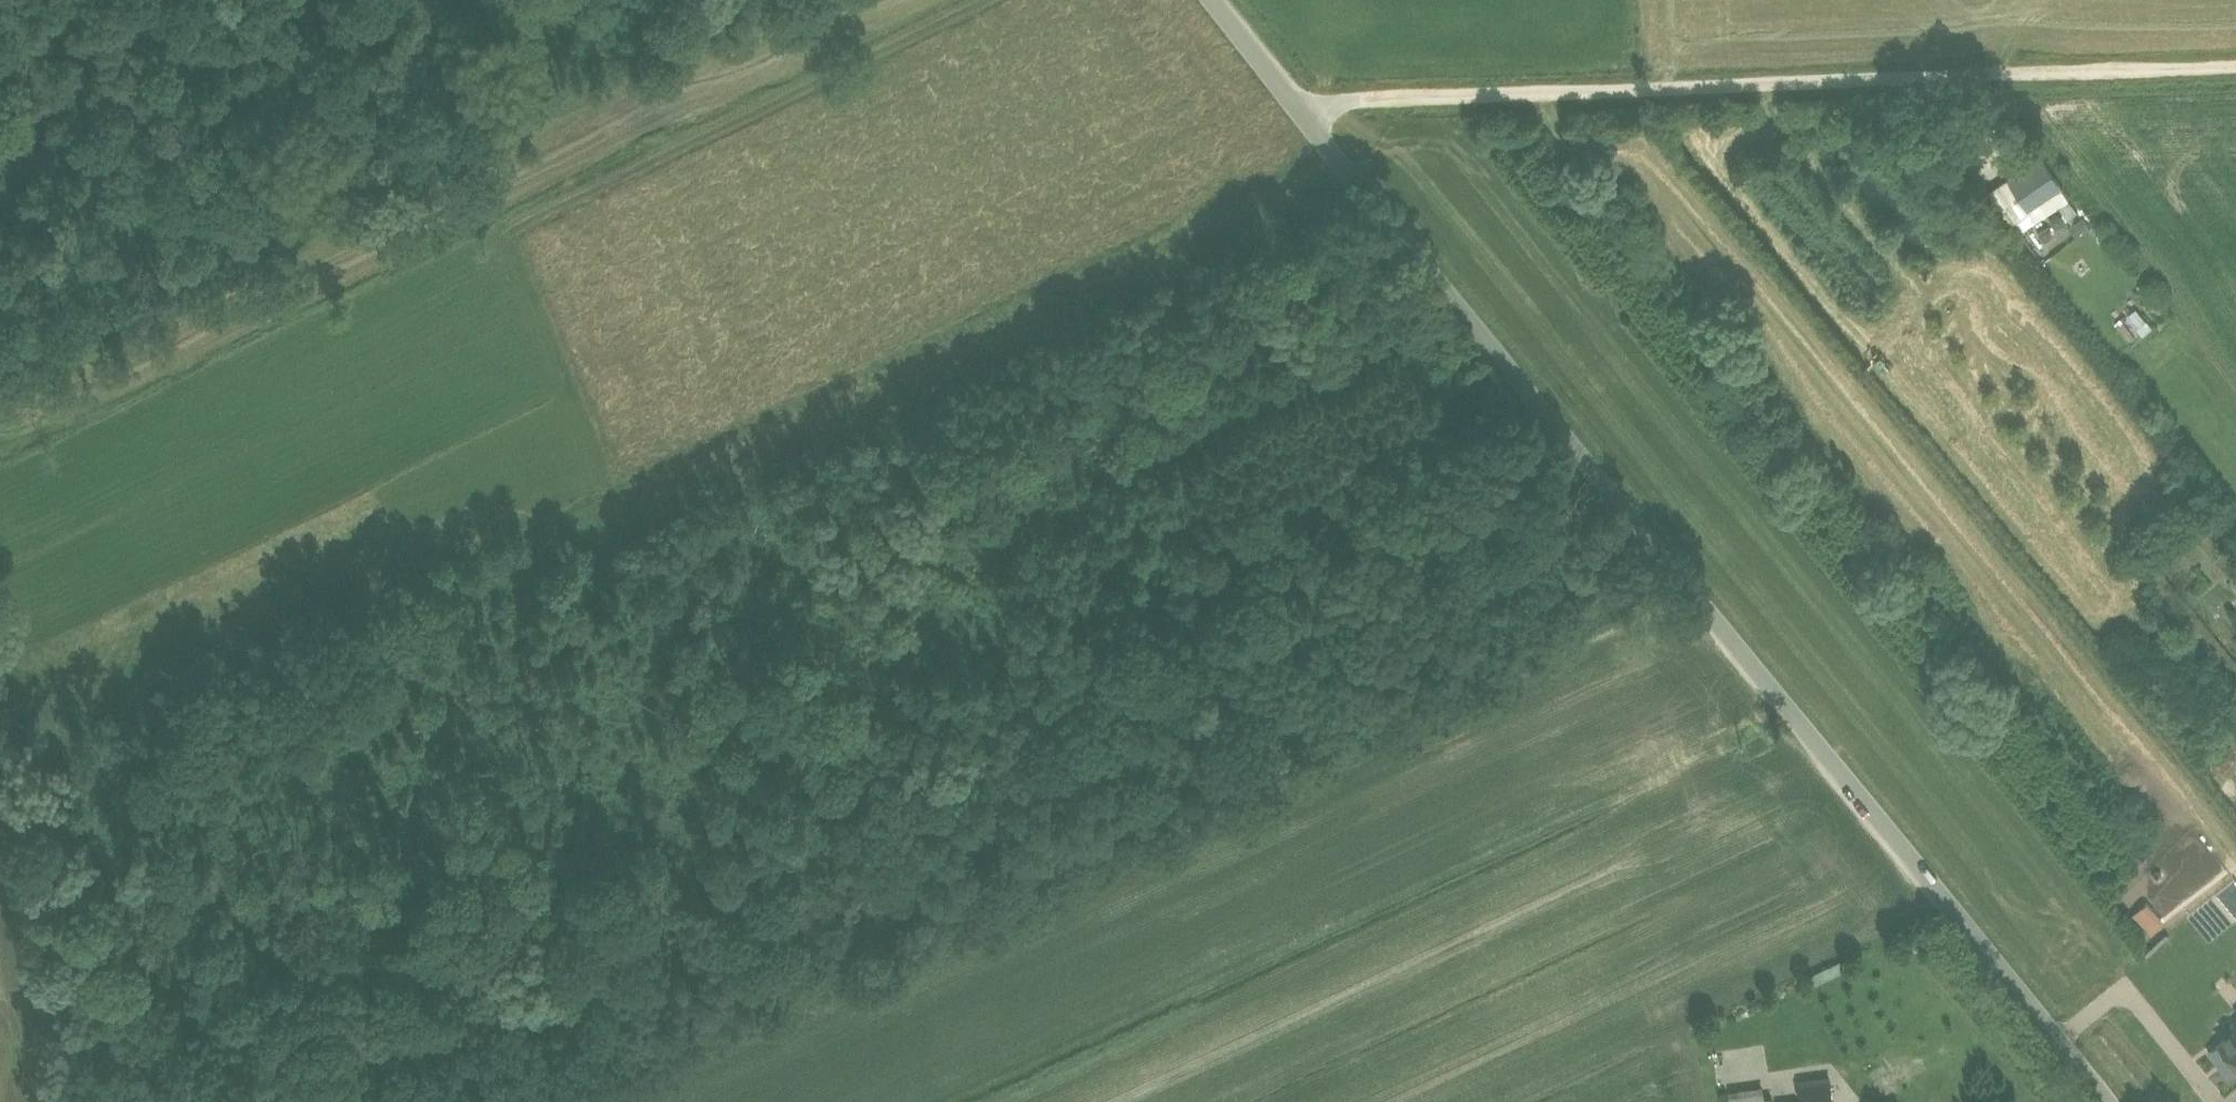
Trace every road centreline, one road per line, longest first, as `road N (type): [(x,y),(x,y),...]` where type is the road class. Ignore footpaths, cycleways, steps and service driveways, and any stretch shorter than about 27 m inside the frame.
road 1 (unclassified): [(2104,1101),(1213,0)]
road 2 (track): [(2235,69),(1333,104),(1304,112)]

